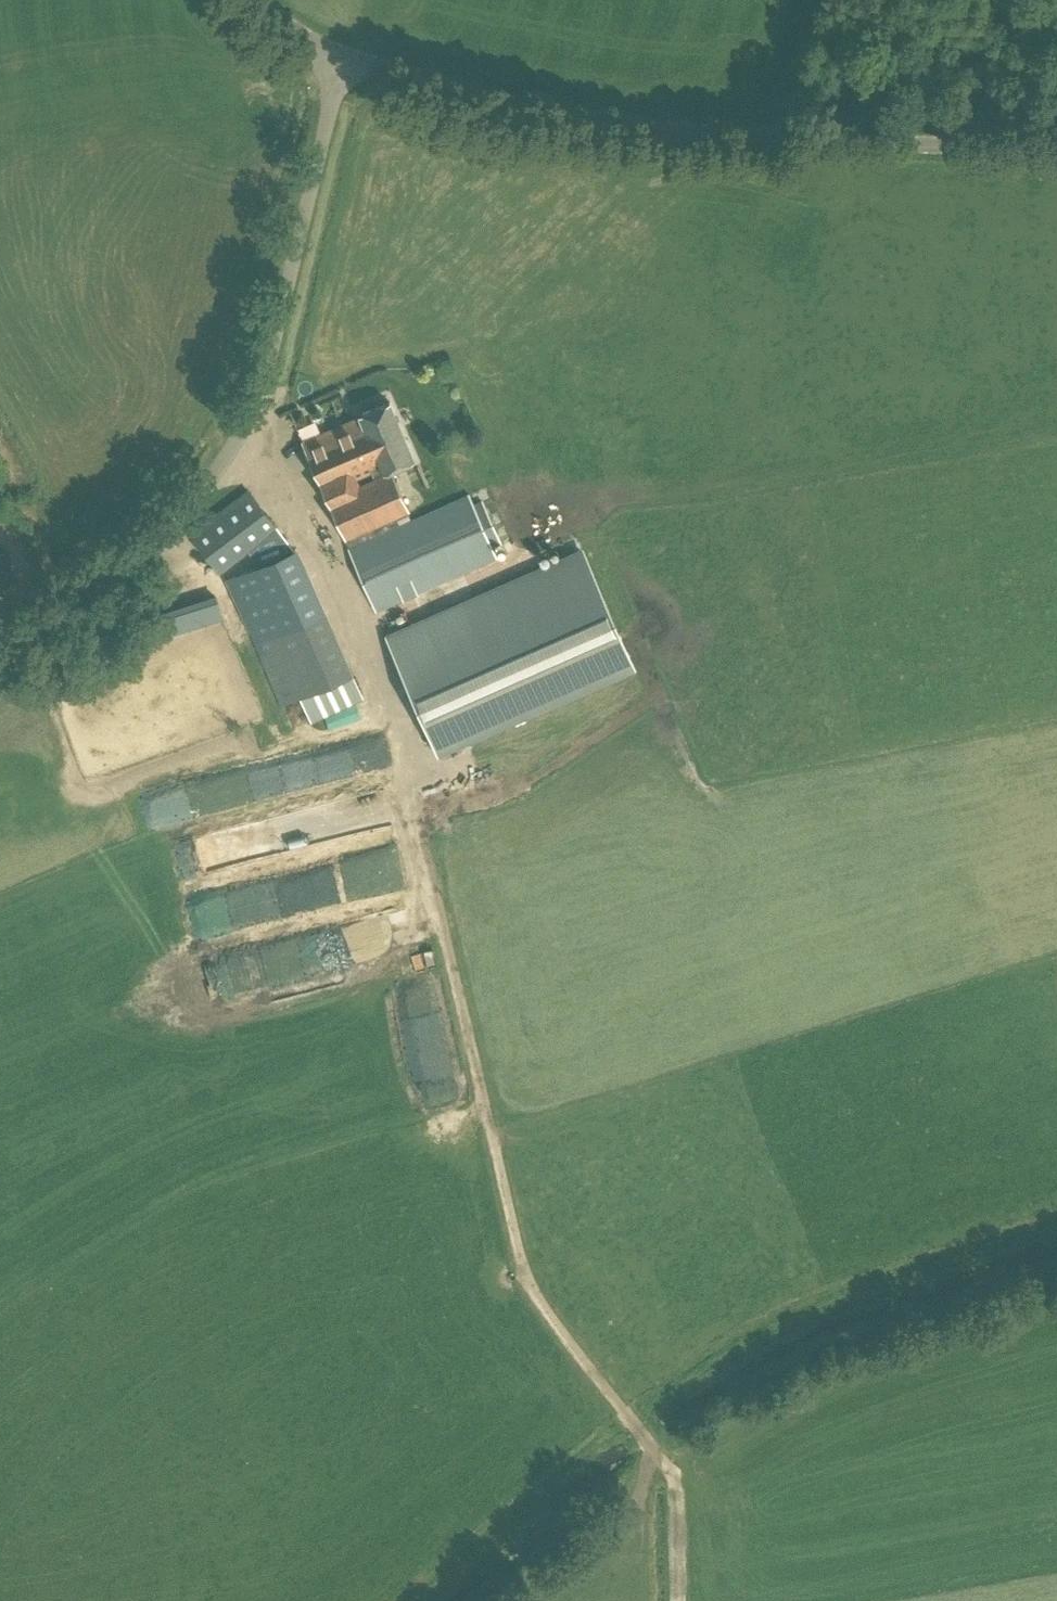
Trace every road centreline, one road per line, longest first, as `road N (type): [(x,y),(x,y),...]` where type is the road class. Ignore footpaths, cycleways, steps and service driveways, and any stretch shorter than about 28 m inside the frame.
road 1 (unclassified): [(0,659),(186,503),(238,439),(261,383),(343,55)]
road 2 (unclassified): [(1056,151),(647,130),(522,107),(343,55)]

